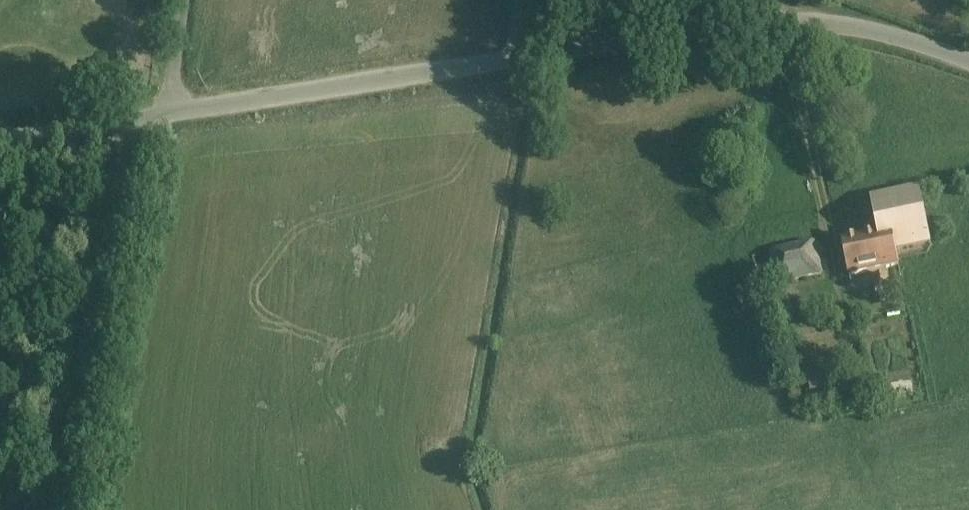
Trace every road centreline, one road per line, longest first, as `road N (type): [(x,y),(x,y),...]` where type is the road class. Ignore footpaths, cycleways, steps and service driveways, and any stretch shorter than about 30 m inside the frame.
road 1 (unclassified): [(118,126),(743,23),(863,28),(968,68)]
road 2 (unclassified): [(57,509),(118,126)]

